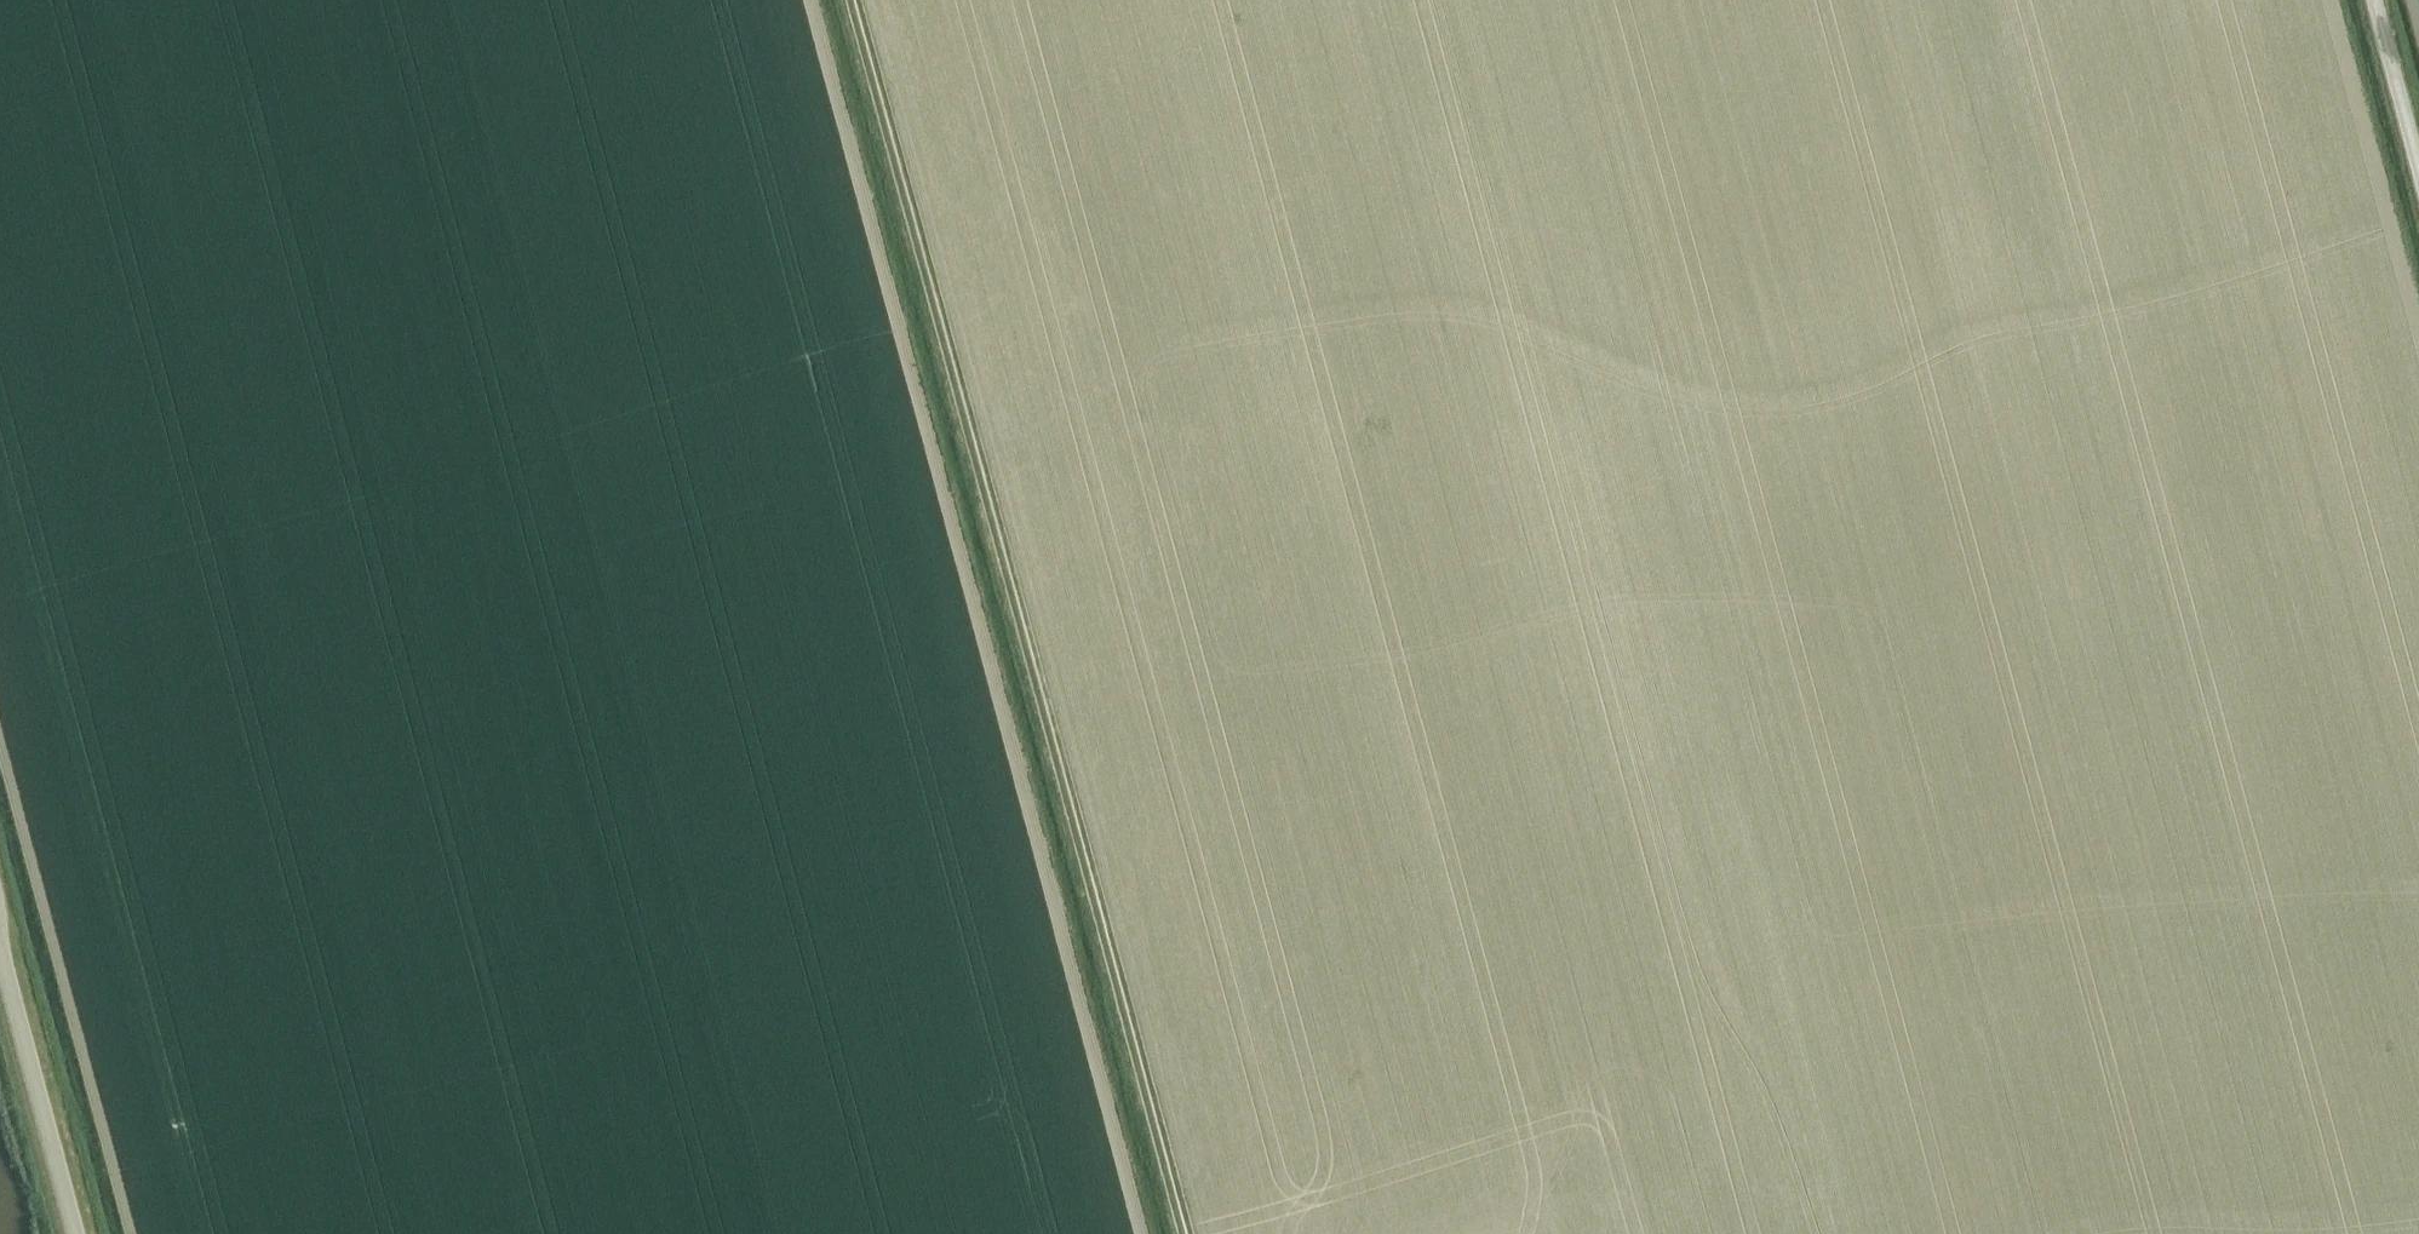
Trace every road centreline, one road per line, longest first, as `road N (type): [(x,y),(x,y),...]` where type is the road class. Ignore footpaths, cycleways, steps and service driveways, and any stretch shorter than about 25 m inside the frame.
road 1 (track): [(1184,1233),(850,0)]
road 2 (unclassified): [(76,1233),(0,954)]
road 3 (unclassified): [(2418,179),(2371,0)]

